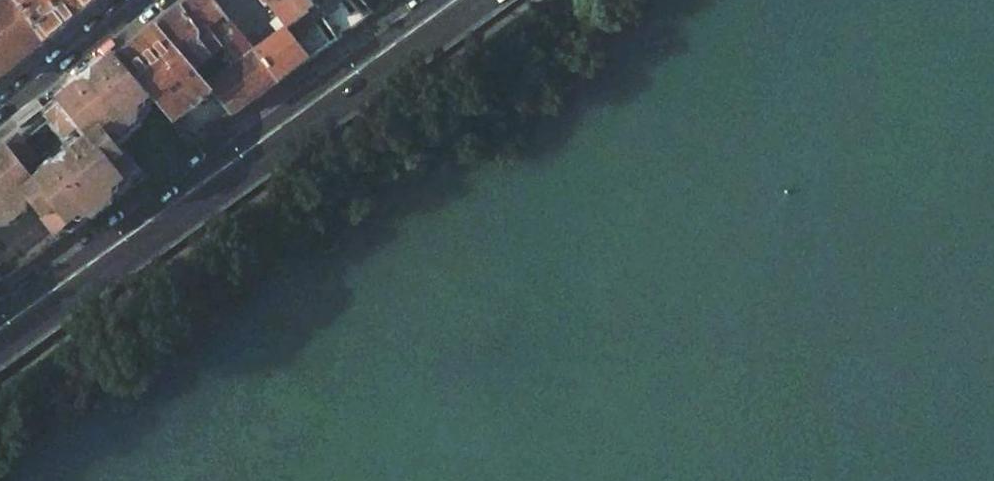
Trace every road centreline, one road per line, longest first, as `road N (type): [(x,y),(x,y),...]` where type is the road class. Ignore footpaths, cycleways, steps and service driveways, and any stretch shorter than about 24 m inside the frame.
road 1 (trunk): [(0,348),(487,0)]
road 2 (secondary): [(0,315),(437,0)]
road 3 (secondary): [(146,0),(0,117)]

